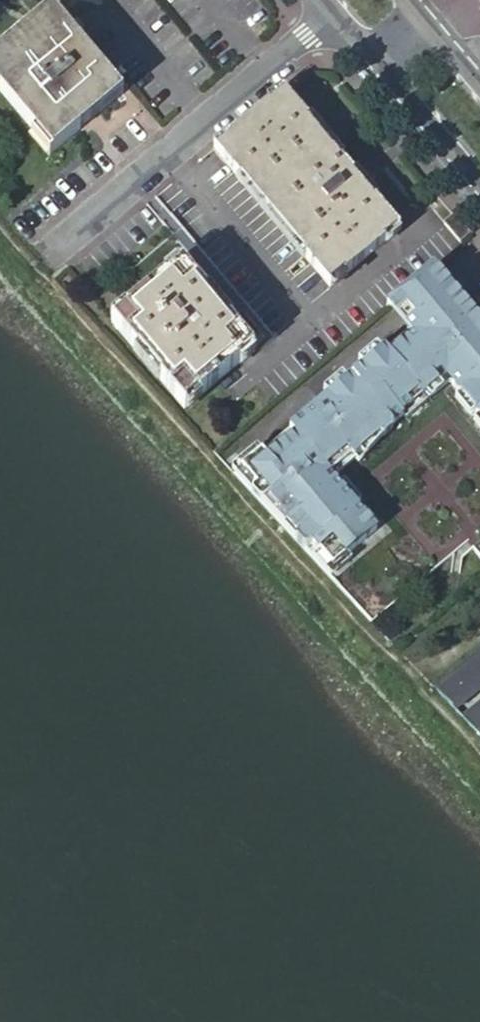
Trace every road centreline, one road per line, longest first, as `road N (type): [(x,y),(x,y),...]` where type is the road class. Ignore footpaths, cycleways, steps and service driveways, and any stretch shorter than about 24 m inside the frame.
road 1 (unclassified): [(43,255),(332,13)]
road 2 (unclassified): [(374,60),(479,187)]

